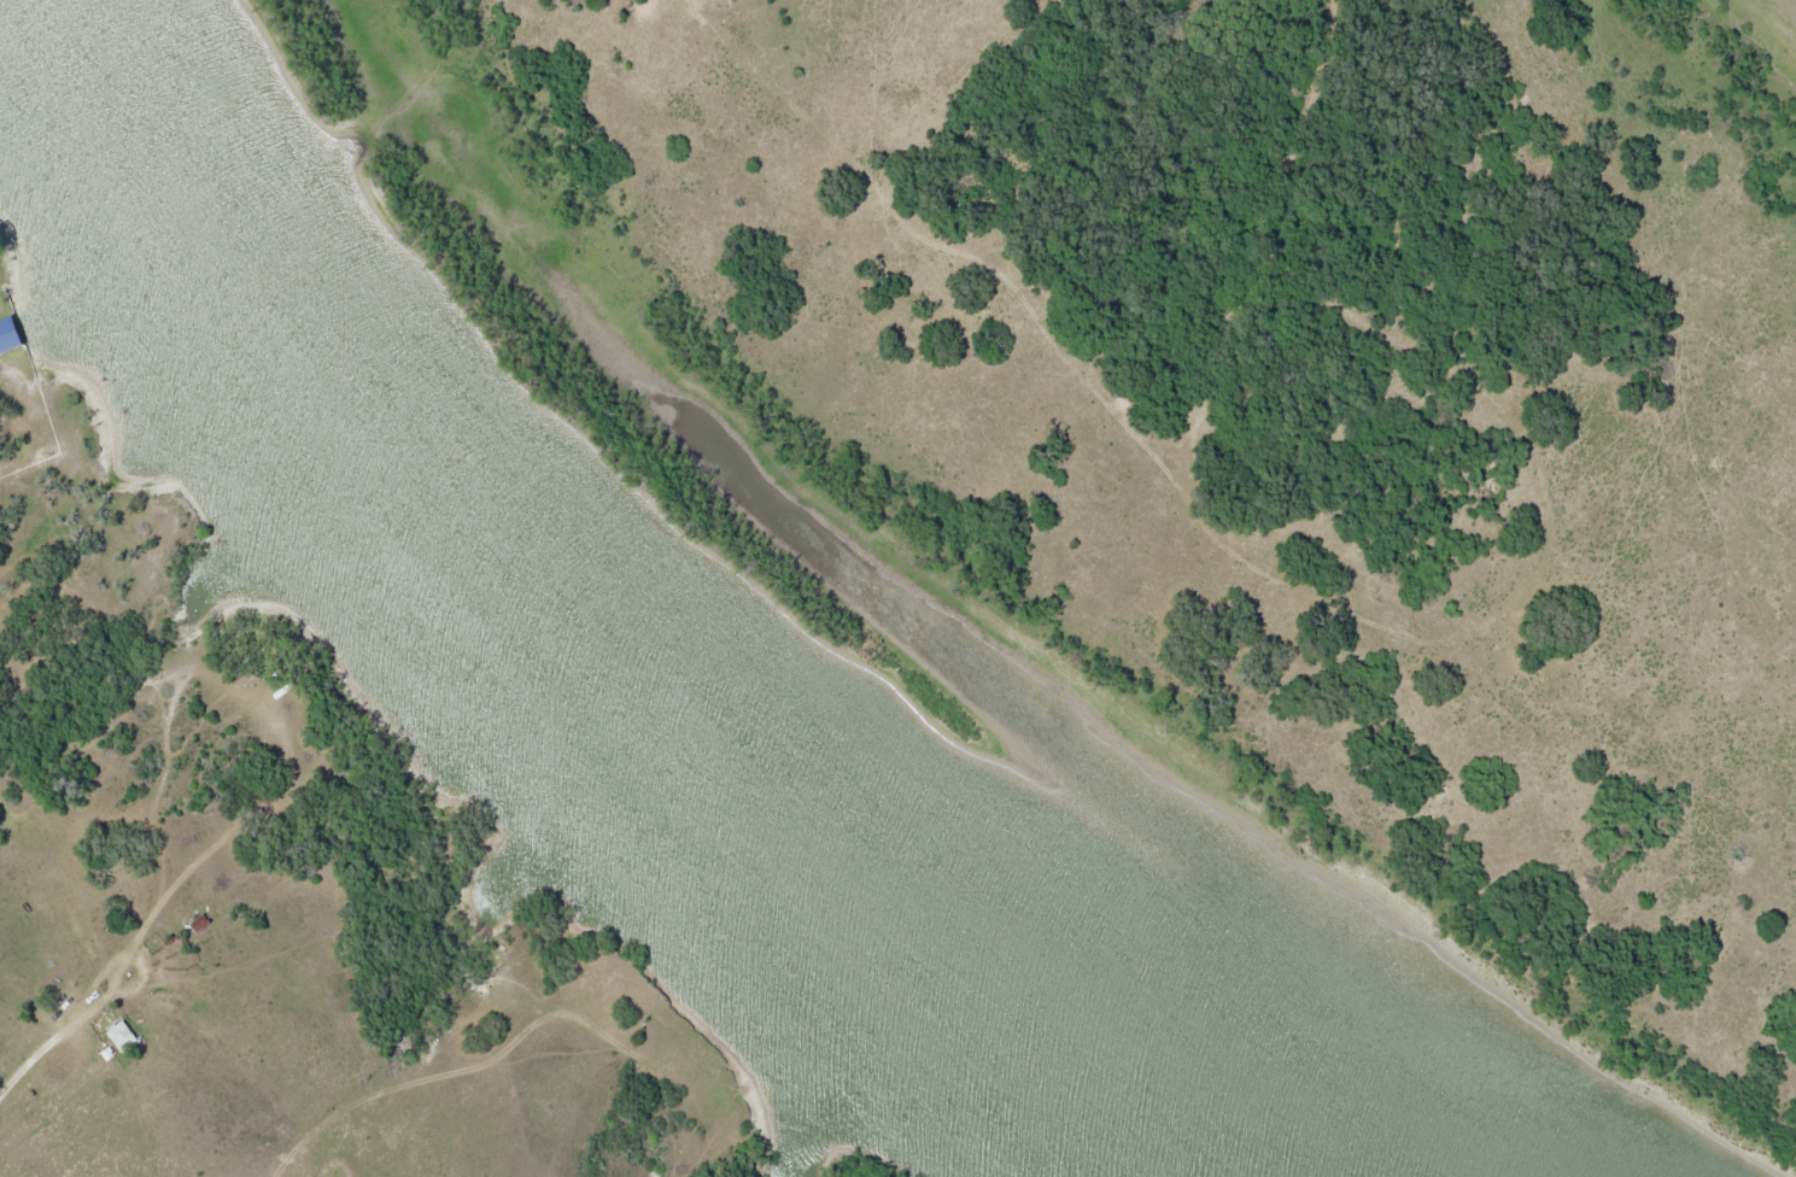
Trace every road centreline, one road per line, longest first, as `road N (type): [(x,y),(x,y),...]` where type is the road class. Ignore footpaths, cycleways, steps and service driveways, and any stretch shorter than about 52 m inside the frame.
road 1 (residential): [(0,1101),(51,1041),(109,996),(148,925)]

